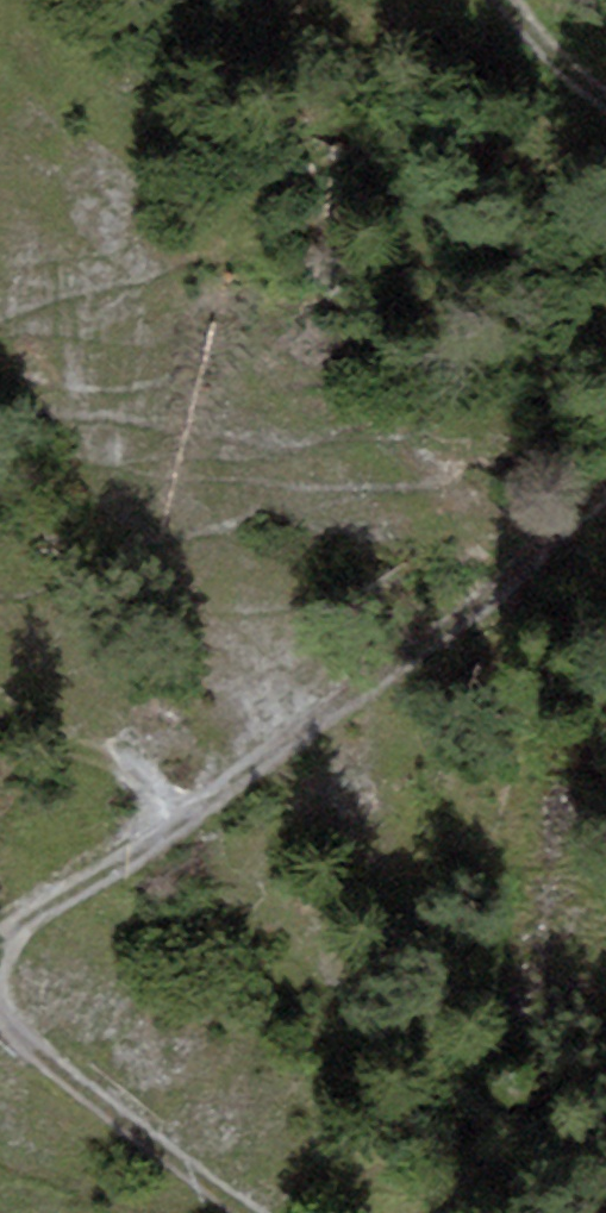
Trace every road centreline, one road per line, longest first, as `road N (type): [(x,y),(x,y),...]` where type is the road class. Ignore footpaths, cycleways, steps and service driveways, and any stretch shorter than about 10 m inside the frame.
road 1 (track): [(0,954),(159,840),(185,811),(471,617),(605,506)]
road 2 (track): [(258,1212),(195,1182),(80,1065),(0,959)]
road 3 (track): [(0,703),(185,811)]
road 4 (track): [(605,91),(503,0)]

